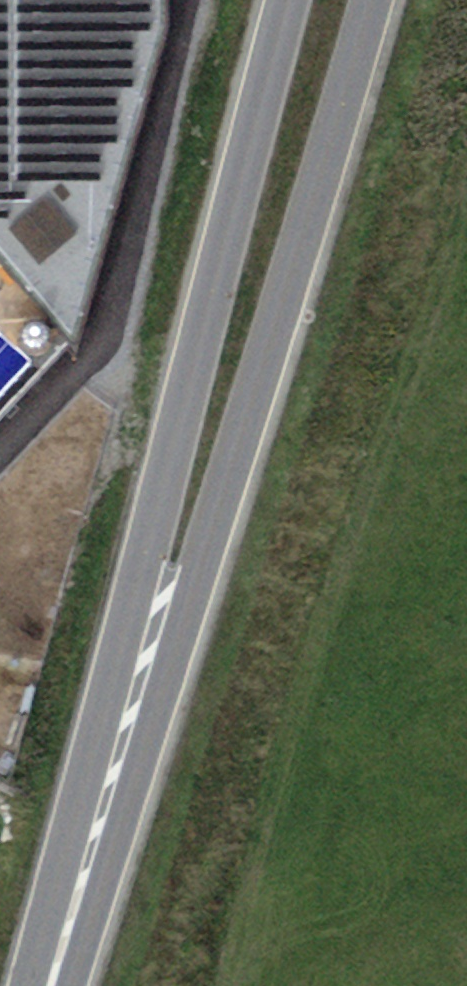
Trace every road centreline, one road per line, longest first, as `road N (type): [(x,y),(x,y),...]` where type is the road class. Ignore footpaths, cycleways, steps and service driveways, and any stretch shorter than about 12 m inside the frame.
road 1 (primary): [(336,0),(51,985)]
road 2 (track): [(466,216),(286,770),(233,985)]

